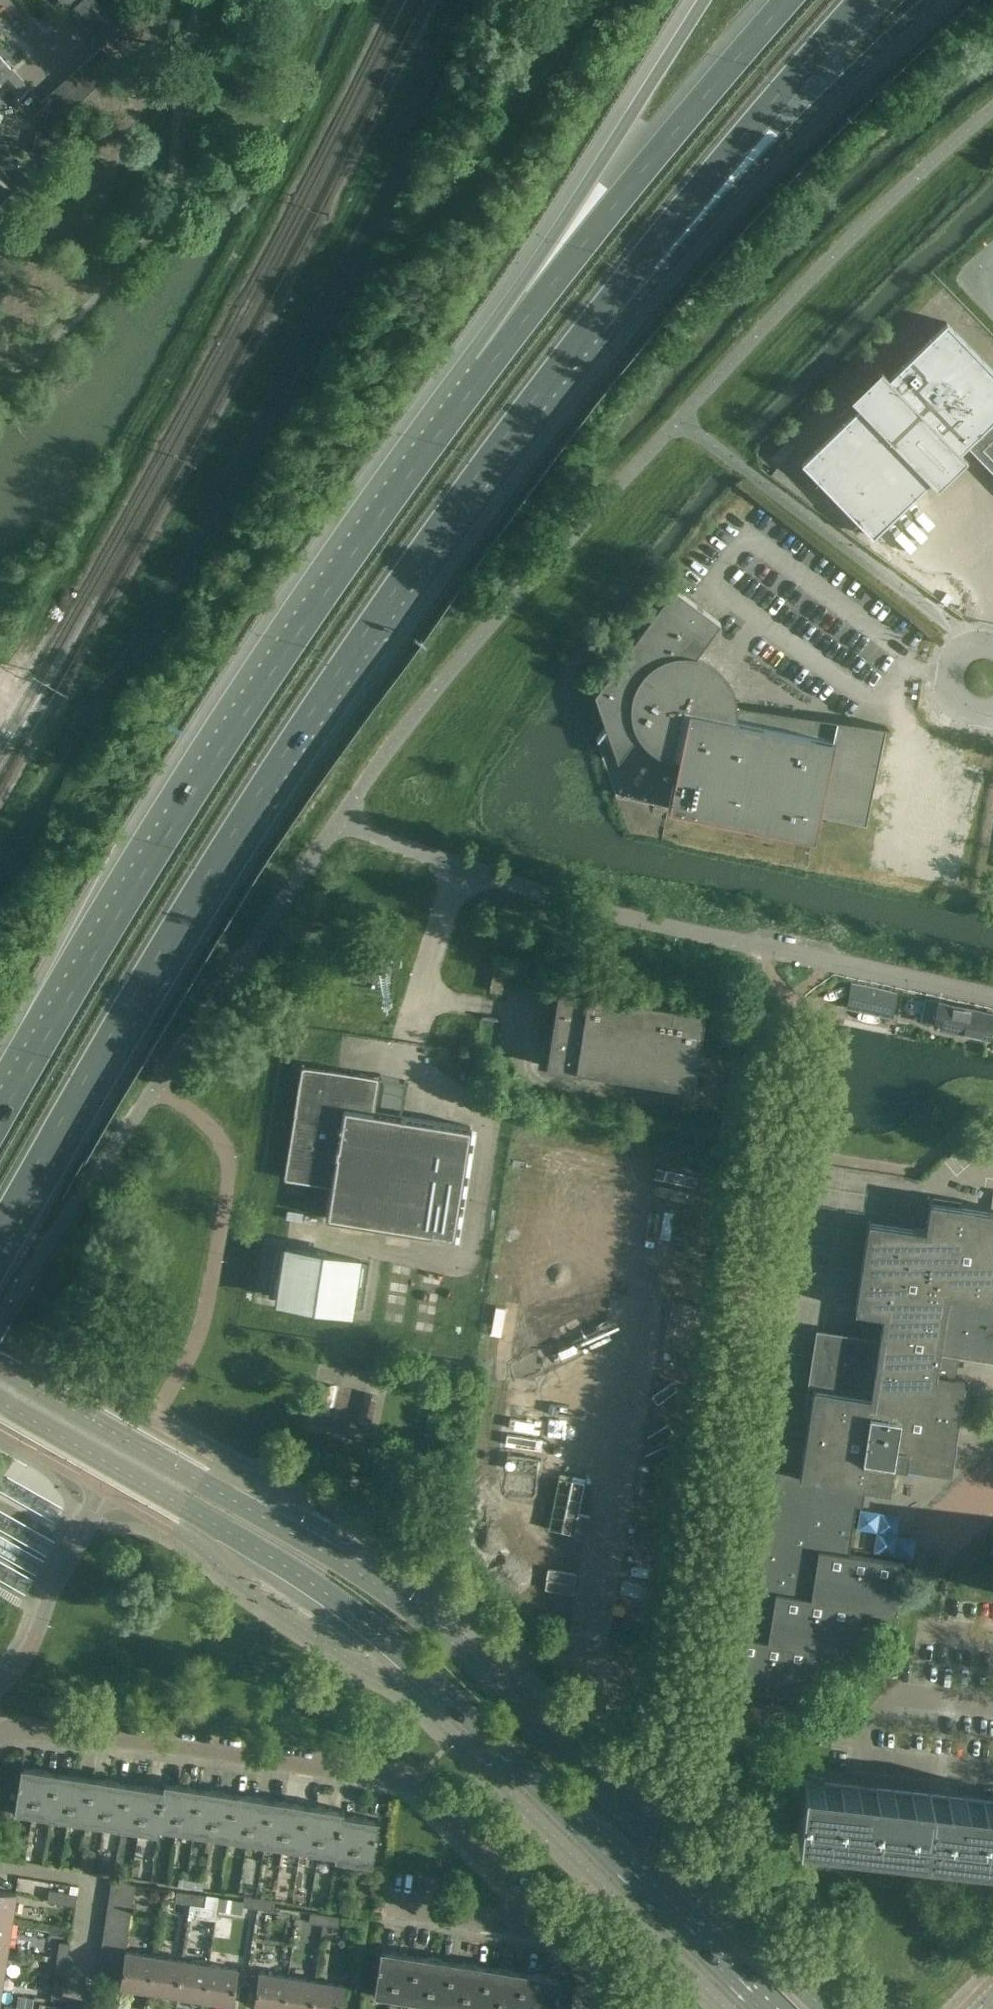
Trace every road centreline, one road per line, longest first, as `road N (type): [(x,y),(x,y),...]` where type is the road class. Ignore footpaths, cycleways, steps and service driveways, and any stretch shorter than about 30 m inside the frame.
road 1 (trunk): [(0,1231),(143,982),(333,681),(587,330)]
road 2 (tertiary): [(827,2008),(476,1664),(403,1604),(0,1371)]
road 3 (tertiary): [(0,1397),(186,1501),(390,1641),(767,2008)]
road 4 (trunk): [(452,416),(291,641),(0,1108)]
road 5 (track): [(4,700),(372,0)]
road 6 (residential): [(589,2008),(594,1977),(555,1922),(411,1781),(167,1744),(3,1733)]
road 7 (unclassified): [(339,819),(463,870),(619,917),(992,999)]
road 8 (trunk): [(796,0),(452,416)]
road 9 (trunk): [(706,0),(491,337),(452,416)]
road 10 (trunk): [(587,330),(655,279),(936,0)]
road 11 (trunk): [(587,330),(861,0)]
road 12 (residential): [(992,1704),(898,1695),(864,1723),(860,1760),(992,1775)]
road 13 (unclassified): [(992,712),(963,707),(947,673),(968,641),(992,640)]

